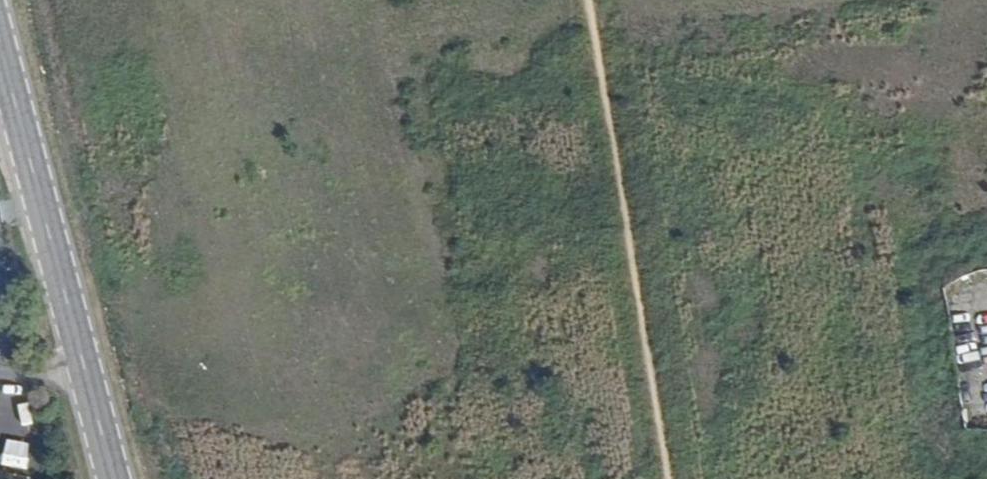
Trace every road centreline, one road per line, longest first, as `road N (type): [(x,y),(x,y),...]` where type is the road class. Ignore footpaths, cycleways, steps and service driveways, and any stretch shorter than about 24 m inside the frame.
road 1 (track): [(669,478),(589,0)]
road 2 (tertiary): [(5,60),(116,478)]

